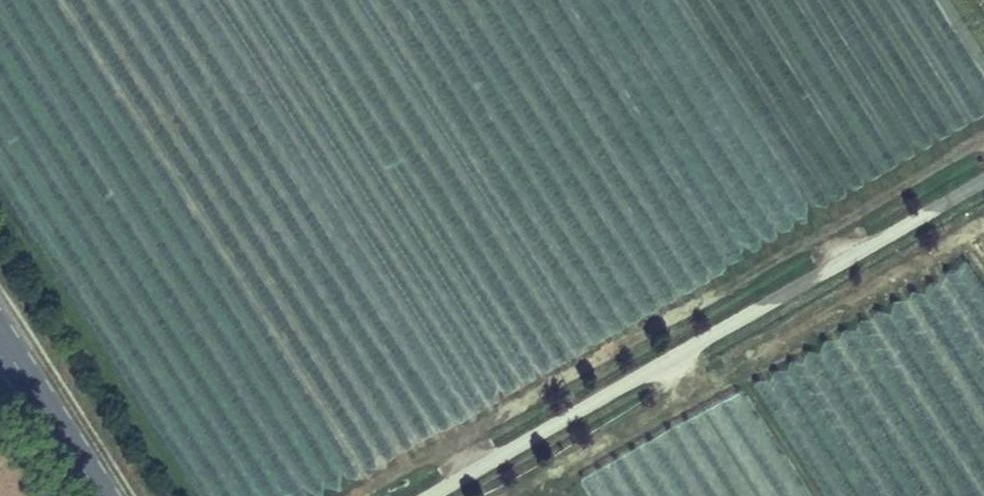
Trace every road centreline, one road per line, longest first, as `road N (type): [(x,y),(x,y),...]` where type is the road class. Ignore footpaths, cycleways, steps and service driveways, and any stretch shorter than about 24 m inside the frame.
road 1 (secondary): [(105,495),(0,332)]

